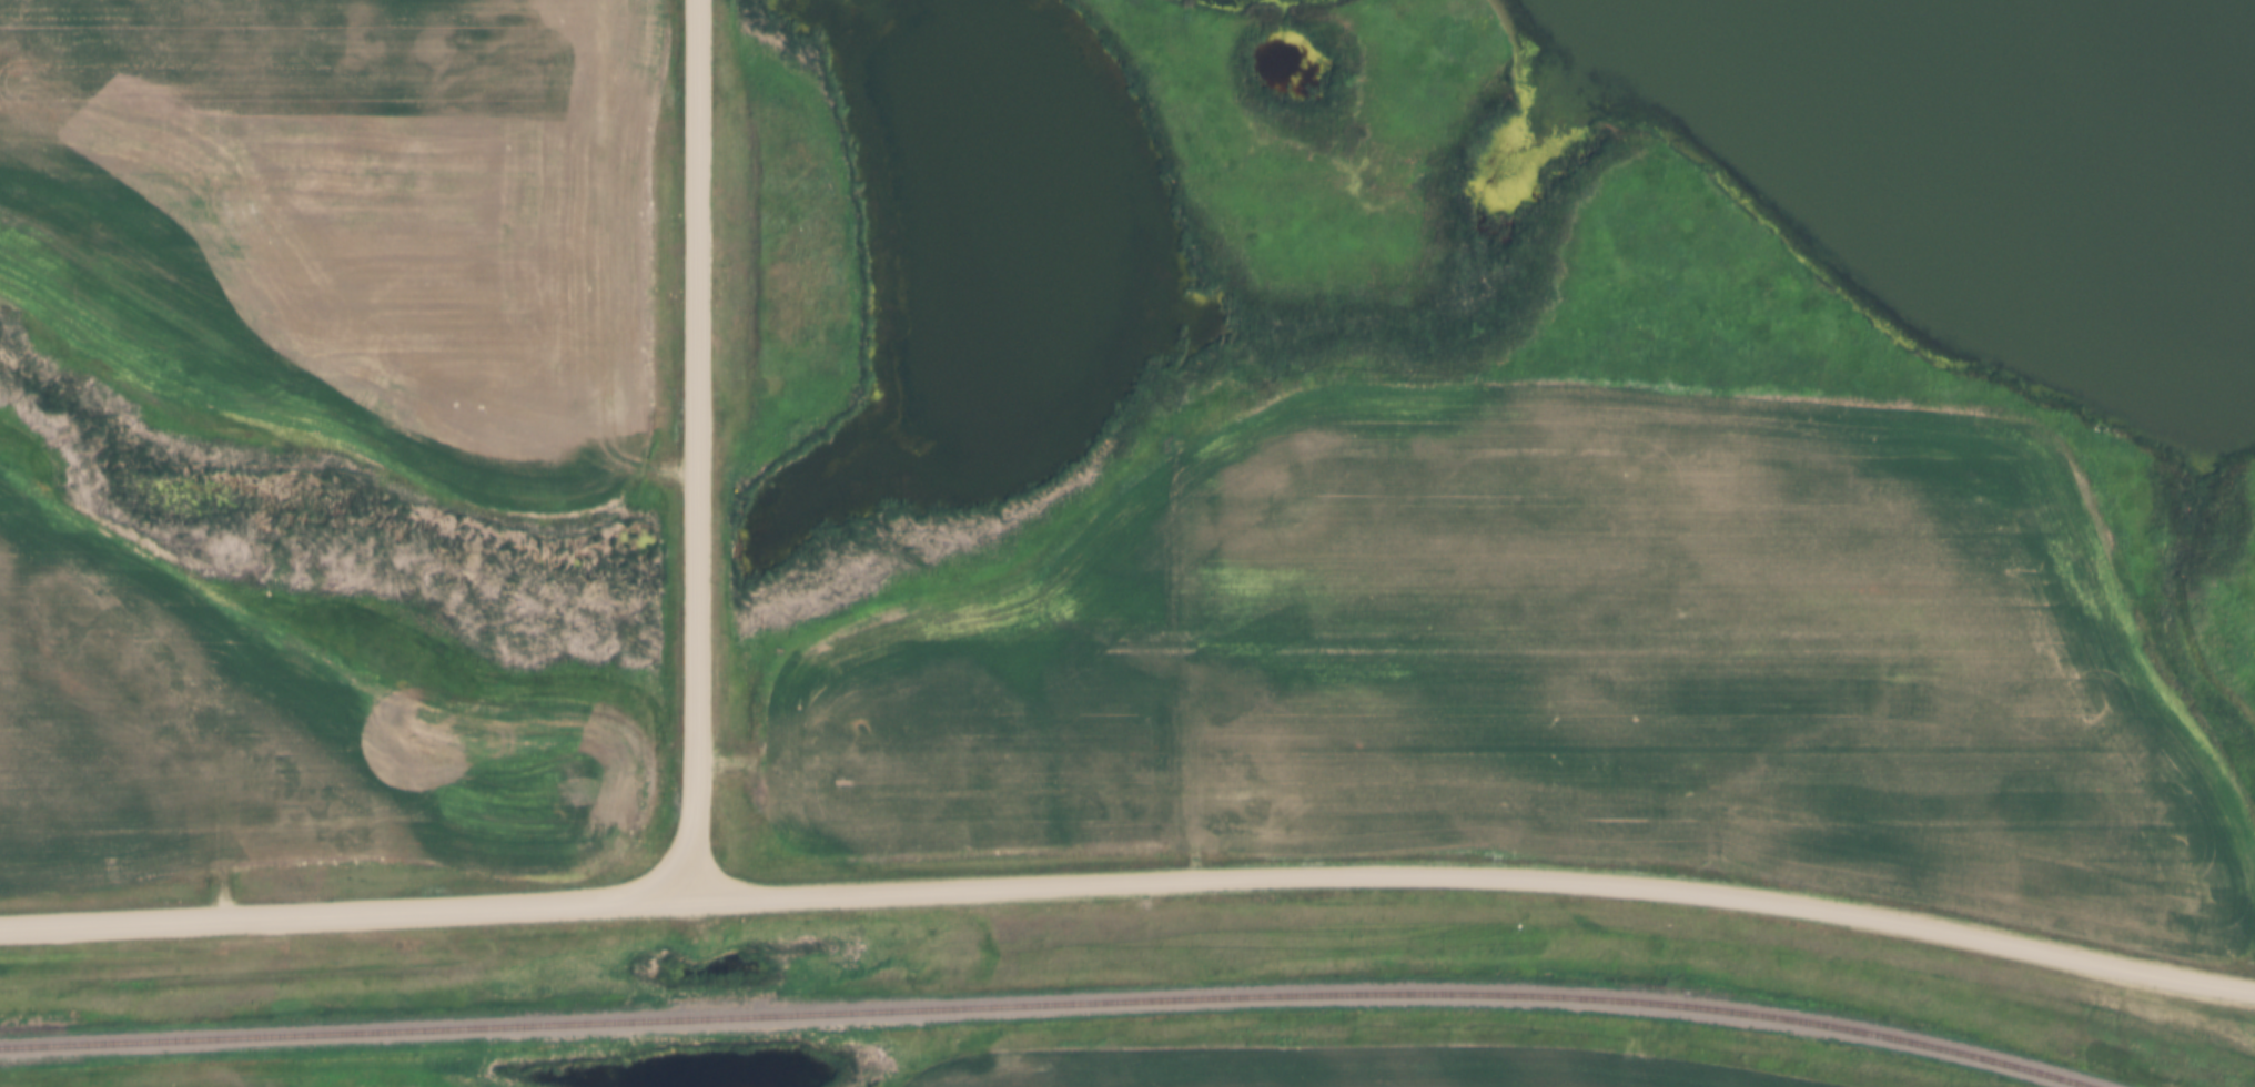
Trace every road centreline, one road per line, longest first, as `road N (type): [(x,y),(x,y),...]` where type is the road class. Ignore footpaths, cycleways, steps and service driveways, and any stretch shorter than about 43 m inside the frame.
road 1 (residential): [(2254,993),(1881,915),(1564,876),(1349,874),(688,897)]
road 2 (tertiary): [(688,897),(698,670),(697,0)]
road 3 (tertiary): [(688,897),(0,926)]

